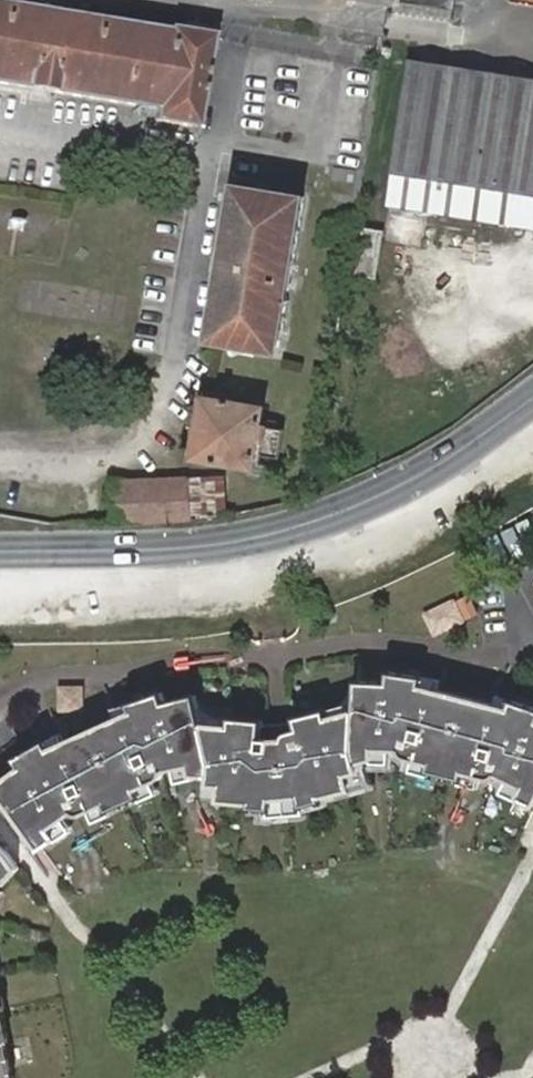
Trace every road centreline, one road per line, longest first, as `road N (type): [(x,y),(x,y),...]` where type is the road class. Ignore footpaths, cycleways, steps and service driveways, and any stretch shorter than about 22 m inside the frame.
road 1 (tertiary): [(532,398),(402,483),(260,541),(0,551)]

